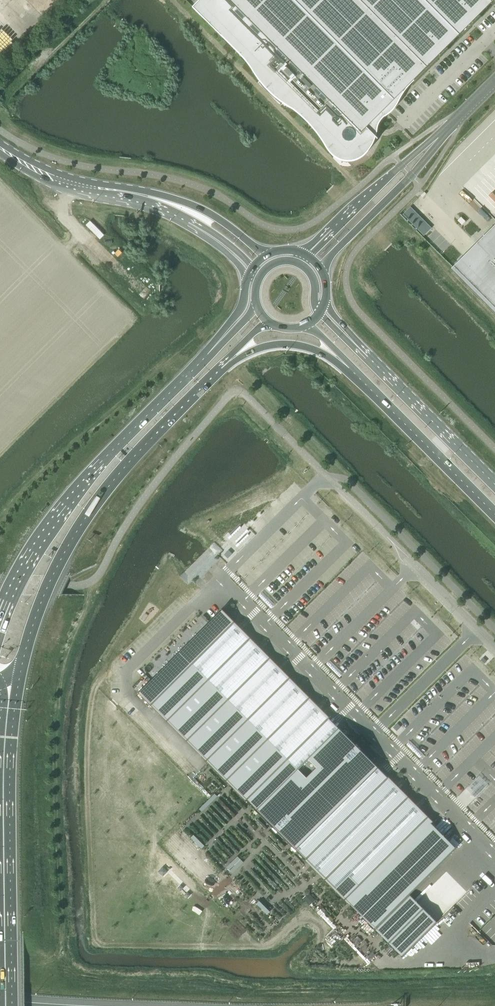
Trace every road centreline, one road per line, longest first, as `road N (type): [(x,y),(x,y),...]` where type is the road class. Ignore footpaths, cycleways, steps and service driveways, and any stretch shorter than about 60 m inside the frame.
road 1 (secondary): [(11,683),(81,524),(214,375)]
road 2 (secondary): [(228,331),(86,479),(33,551),(0,619)]
road 3 (primary): [(5,1005),(11,683)]
road 4 (tertiary): [(264,257),(198,208),(44,169),(0,144)]
road 5 (tertiary): [(0,152),(55,184),(174,214),(226,247)]
road 6 (unclassified): [(494,649),(325,474)]
road 7 (secondary): [(494,484),(351,339)]
road 8 (secondary): [(361,380),(494,515)]
road 9 (unclassified): [(431,144),(306,254)]
road 10 (unclassified): [(319,266),(411,175),(431,144)]
road 11 (secondary): [(214,375),(256,349),(290,344),(325,354),(361,380)]

